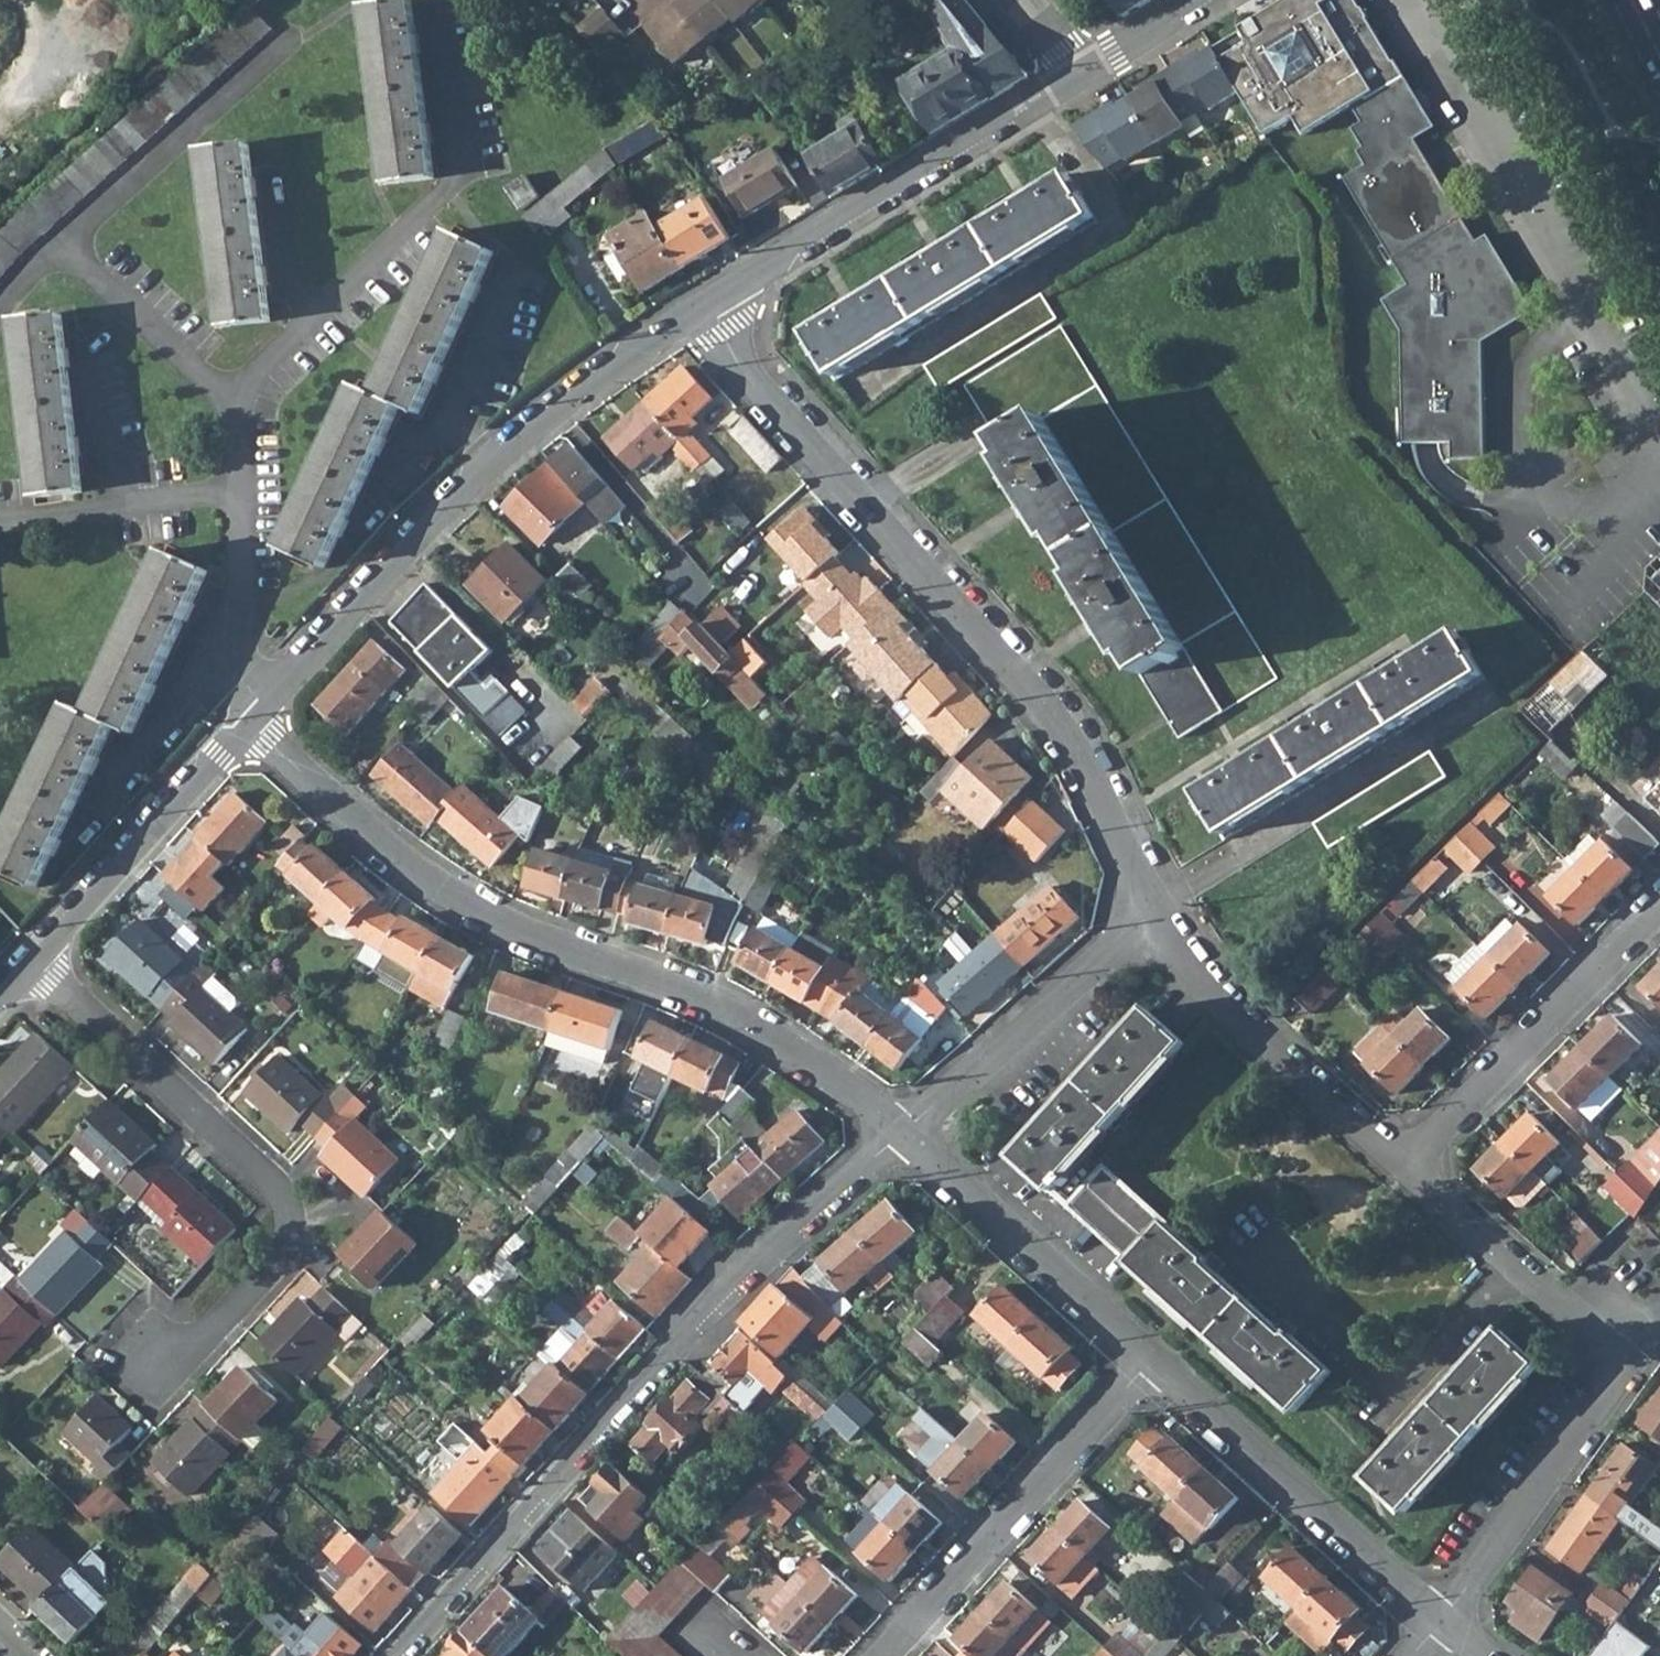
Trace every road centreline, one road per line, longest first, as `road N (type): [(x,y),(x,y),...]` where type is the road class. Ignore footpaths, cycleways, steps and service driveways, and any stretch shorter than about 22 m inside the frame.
road 1 (residential): [(247,718),(426,878),(509,925),(655,973),(755,1016),(869,1098),(899,1130)]
road 2 (residential): [(1151,910),(1073,745),(707,305)]
road 3 (residential): [(395,1655),(767,1249),(899,1130)]
road 4 (residential): [(707,305),(549,415),(413,534),(247,718)]
road 5 (residential): [(31,964),(308,1207),(160,1357),(137,1331)]
road 6 (residential): [(1406,1164),(1607,1345),(1615,1384),(1439,1623)]
road 7 (residential): [(1081,75),(707,305)]
road 8 (residential): [(1145,1354),(880,1655)]
road 9 (residential): [(1145,1354),(1439,1623)]
road 10 (residential): [(1406,1164),(1659,901)]
road 11 (residential): [(1151,910),(1185,968),(1406,1164)]
road 12 (residential): [(899,1130),(1151,910)]
road 13 (residential): [(899,1130),(1145,1354)]
road 14 (residential): [(247,718),(31,964)]
road 15 (residential): [(1202,0),(1081,75)]

